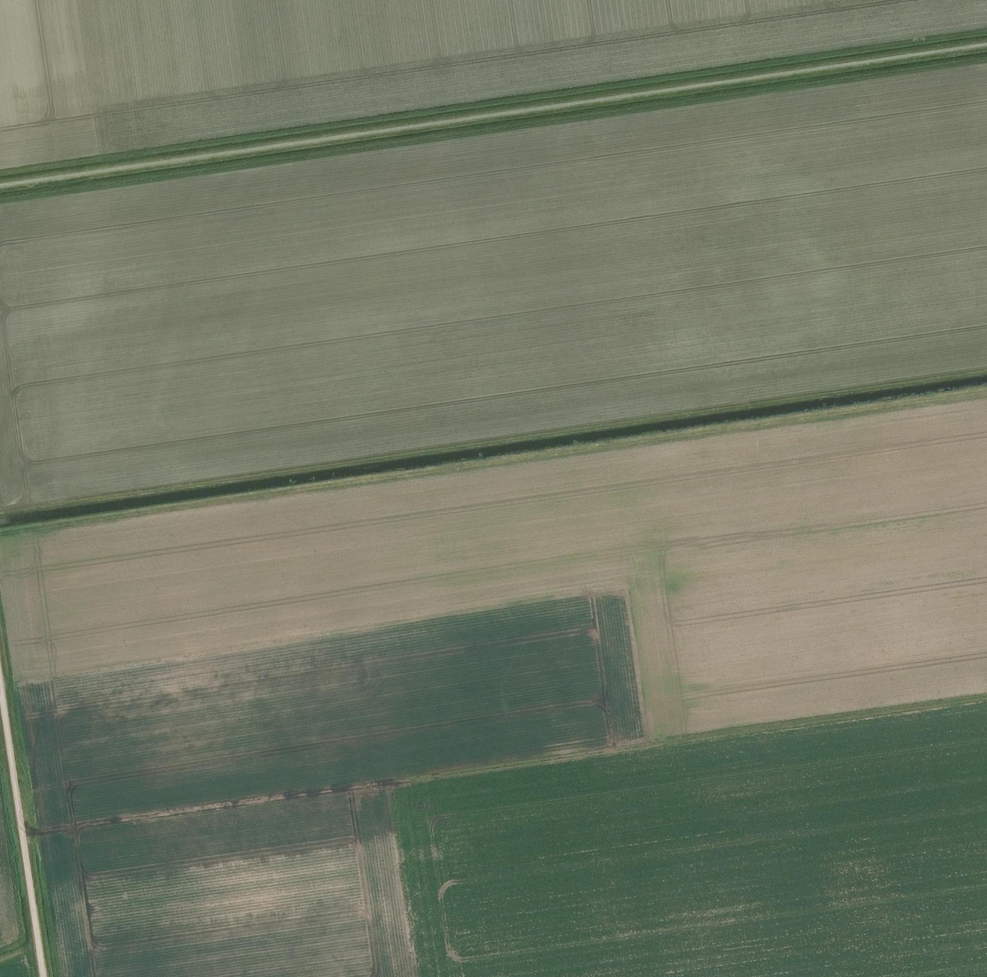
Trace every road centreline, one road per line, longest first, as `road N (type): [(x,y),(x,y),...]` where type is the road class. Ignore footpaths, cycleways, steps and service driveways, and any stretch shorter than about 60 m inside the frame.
road 1 (unclassified): [(42,976),(0,681)]

